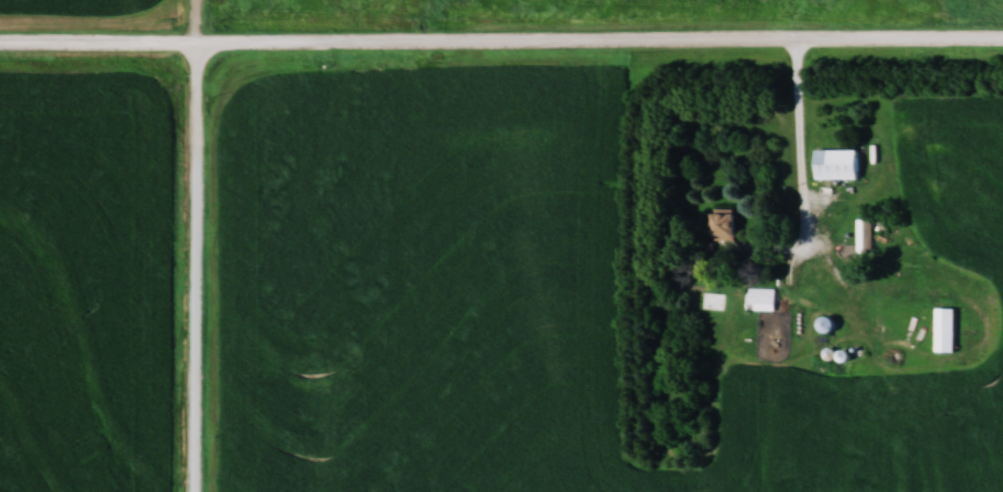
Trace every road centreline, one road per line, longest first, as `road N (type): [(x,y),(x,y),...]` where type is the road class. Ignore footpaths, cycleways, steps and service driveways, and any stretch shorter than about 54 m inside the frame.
road 1 (residential): [(1002,41),(202,43)]
road 2 (residential): [(201,491),(202,43)]
road 3 (residential): [(202,43),(0,44)]

